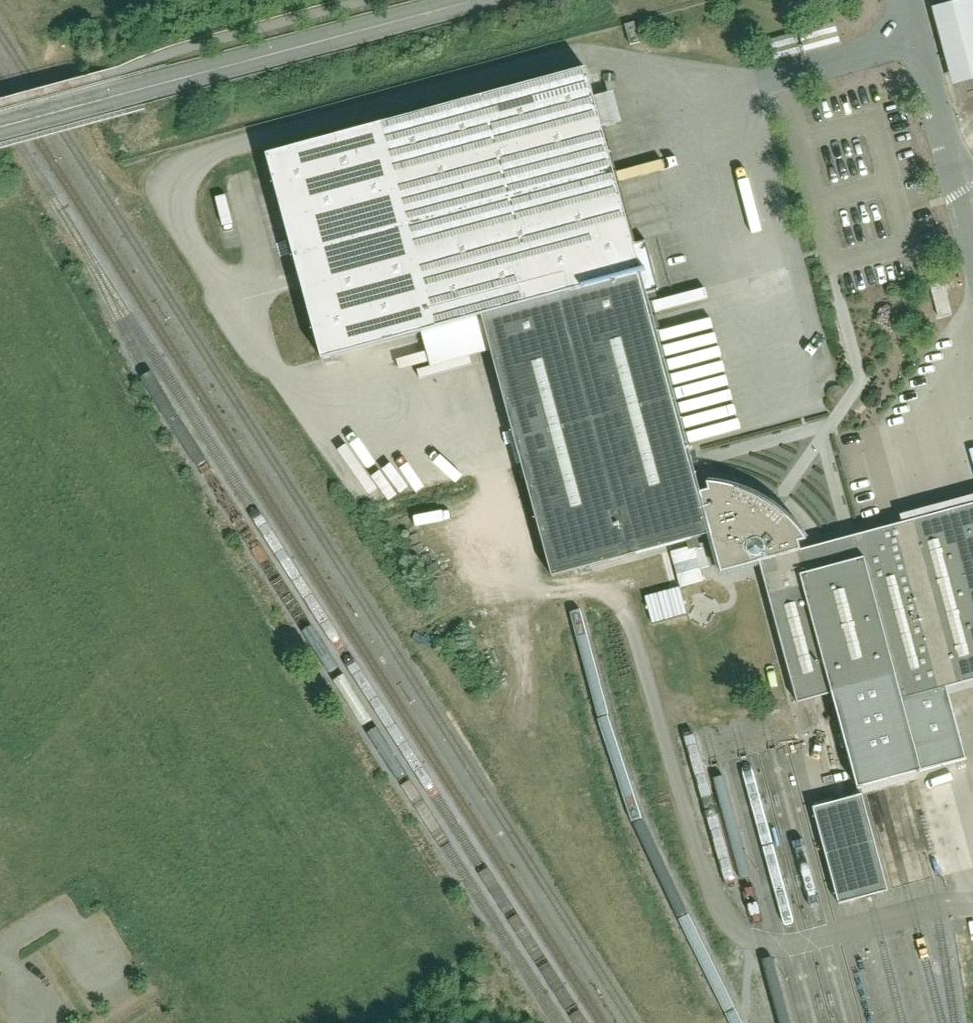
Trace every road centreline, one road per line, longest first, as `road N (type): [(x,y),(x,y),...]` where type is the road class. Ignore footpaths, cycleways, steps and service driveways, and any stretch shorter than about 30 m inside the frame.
road 1 (residential): [(473,0),(0,129)]

